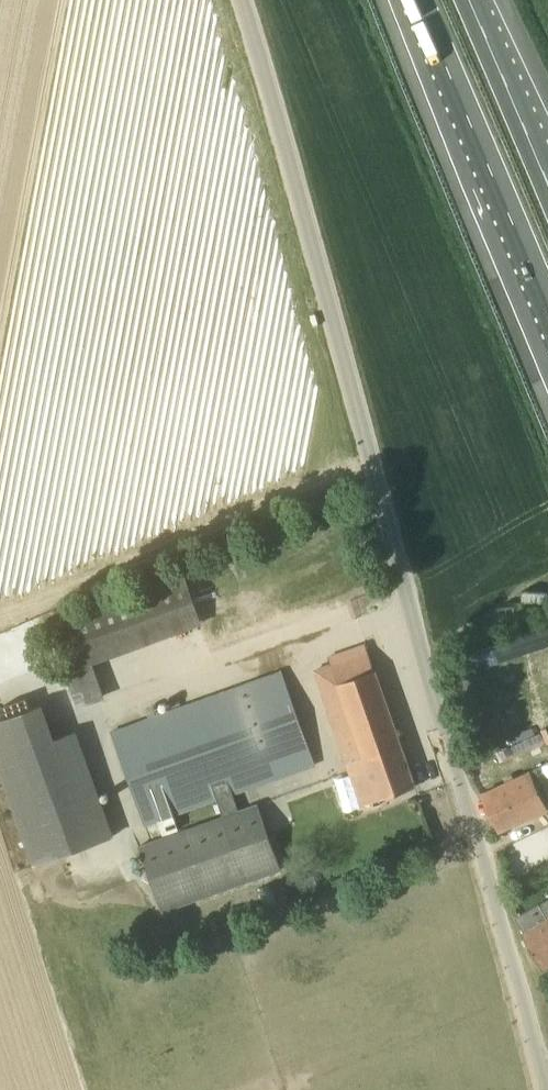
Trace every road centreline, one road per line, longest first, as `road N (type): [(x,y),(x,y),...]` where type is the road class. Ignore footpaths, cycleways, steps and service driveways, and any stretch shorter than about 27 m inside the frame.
road 1 (unclassified): [(530,1089),(234,0)]
road 2 (motorway): [(417,0),(547,313)]
road 3 (motorway): [(547,189),(470,0)]

